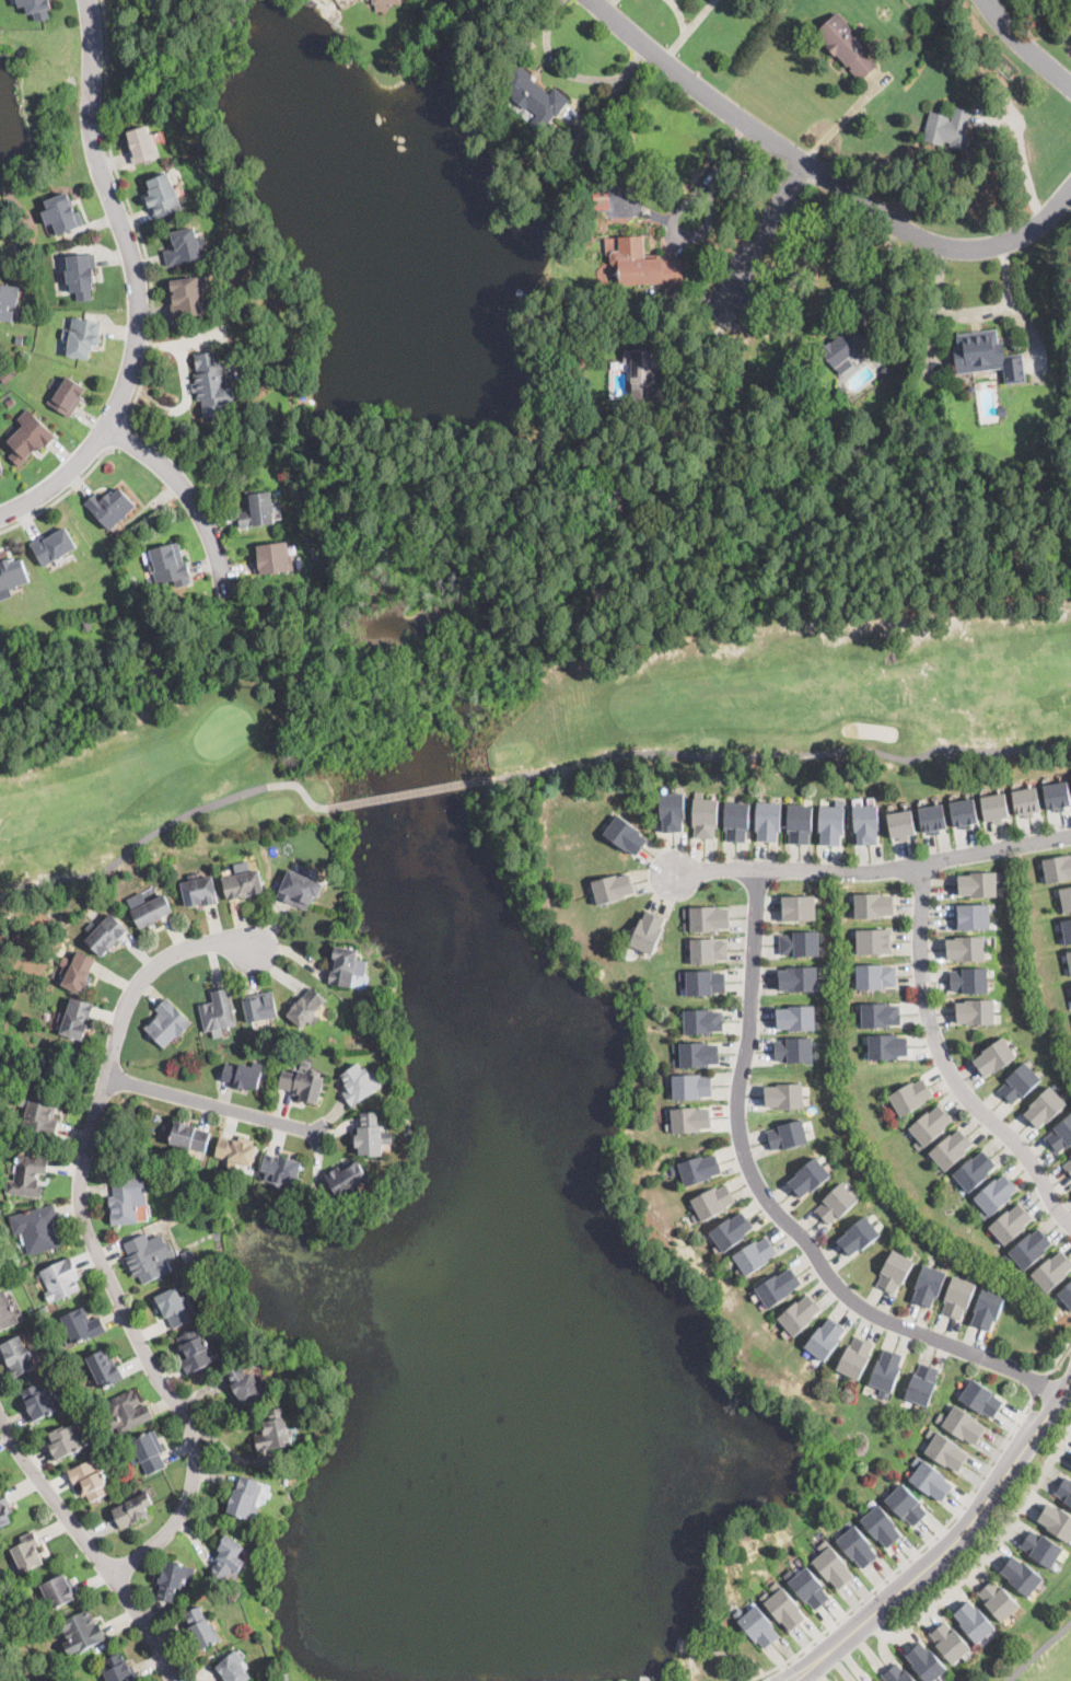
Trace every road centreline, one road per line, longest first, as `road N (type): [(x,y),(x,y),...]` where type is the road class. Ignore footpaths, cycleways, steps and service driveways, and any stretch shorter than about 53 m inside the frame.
road 1 (residential): [(116,1576),(171,1533),(186,1511),(199,1459),(194,1428),(155,1370),(91,1236),(81,1176),(131,995),(182,952),(219,944),(257,951)]
road 2 (residential): [(1059,1391),(855,1303),(771,1205),(752,1169),(740,1106),(758,869)]
road 3 (residential): [(595,0),(710,97),(878,215),(946,246),(1025,236),(1070,189)]
road 4 (residential): [(93,125),(132,266),(139,323),(131,370),(71,469),(0,514)]
road 5 (tertiary): [(1070,1374),(962,1534),(786,1680)]
road 6 (residential): [(1070,1225),(1014,1141),(945,1063),(922,975),(920,862)]
road 7 (residential): [(1070,835),(887,868),(675,876)]
road 8 (residential): [(175,1680),(116,1576),(77,1533),(0,1415)]
road 9 (residential): [(105,425),(168,468),(190,495),(223,572),(225,598)]
road 10 (residential): [(107,1079),(319,1134)]
road 11 (residential): [(740,300),(753,253),(808,166)]
road 12 (residential): [(93,125),(90,0)]
road 13 (residential): [(1070,90),(986,0)]

